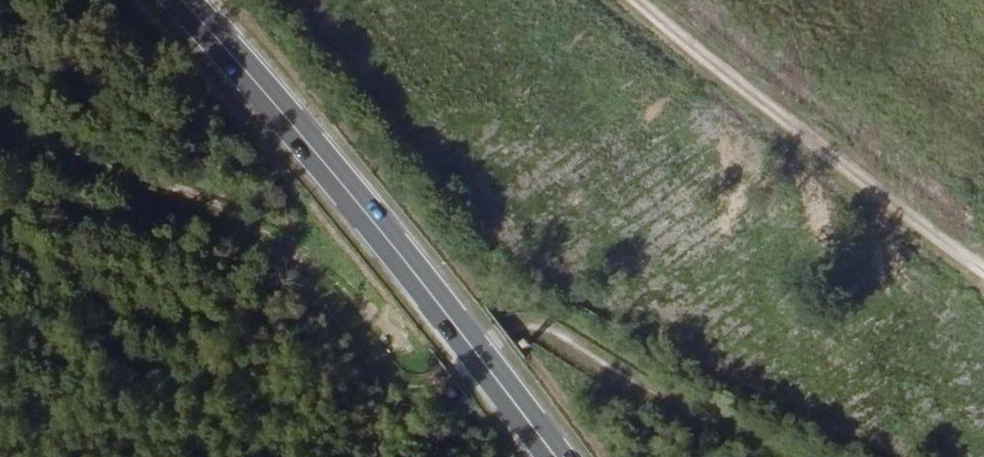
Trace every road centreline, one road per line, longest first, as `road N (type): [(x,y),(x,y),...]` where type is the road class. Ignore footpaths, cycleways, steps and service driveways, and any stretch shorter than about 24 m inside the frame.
road 1 (track): [(830,456),(651,407),(539,331),(509,332),(425,395),(382,380),(264,236),(0,129)]
road 2 (primary): [(520,411),(387,239),(181,0)]
road 3 (track): [(692,0),(883,164),(983,231)]

